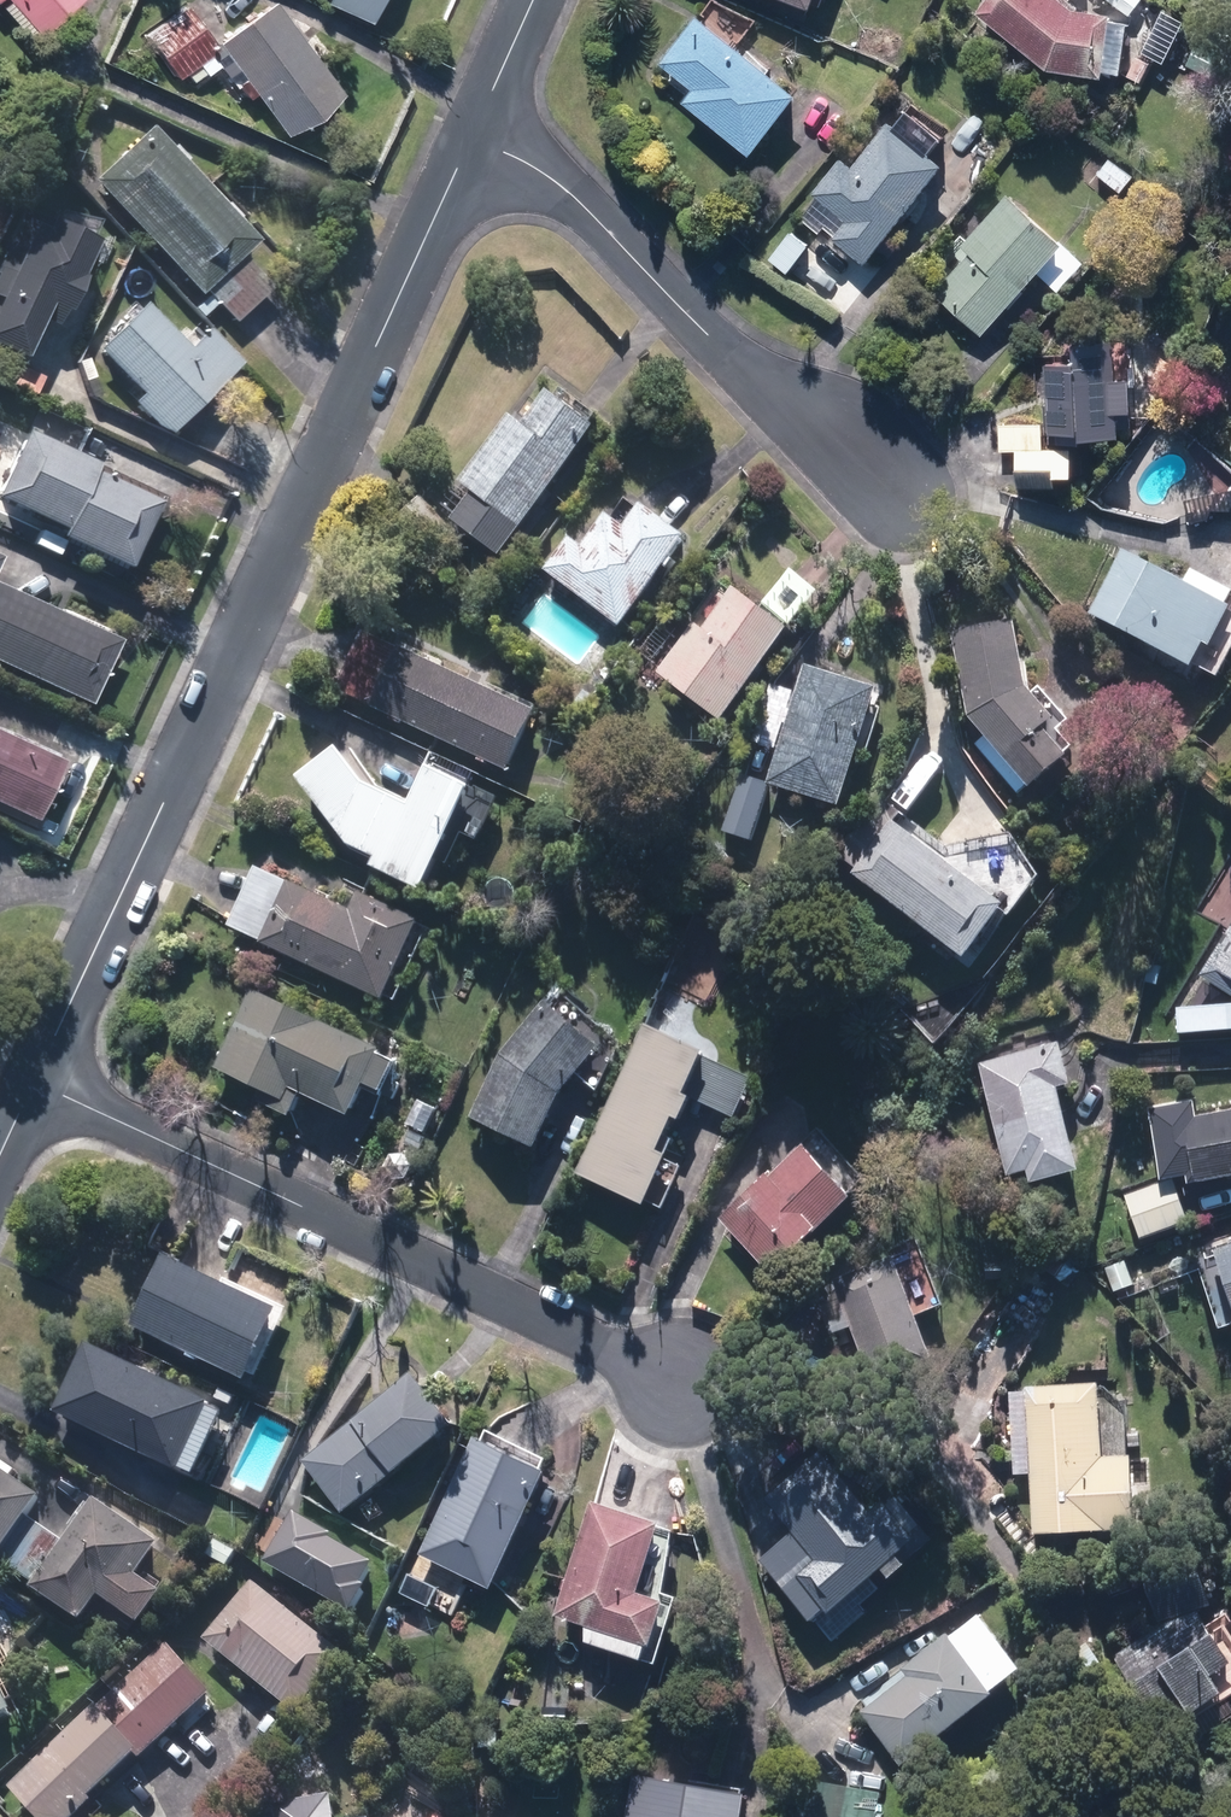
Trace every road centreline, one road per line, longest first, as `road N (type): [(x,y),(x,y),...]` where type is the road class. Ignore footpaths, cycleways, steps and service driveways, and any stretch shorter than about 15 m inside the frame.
road 1 (residential): [(40,1079),(466,112)]
road 2 (residential): [(689,1383),(40,1079)]
road 3 (residential): [(888,500),(554,178),(466,112)]
road 4 (residential): [(466,112),(518,0)]

